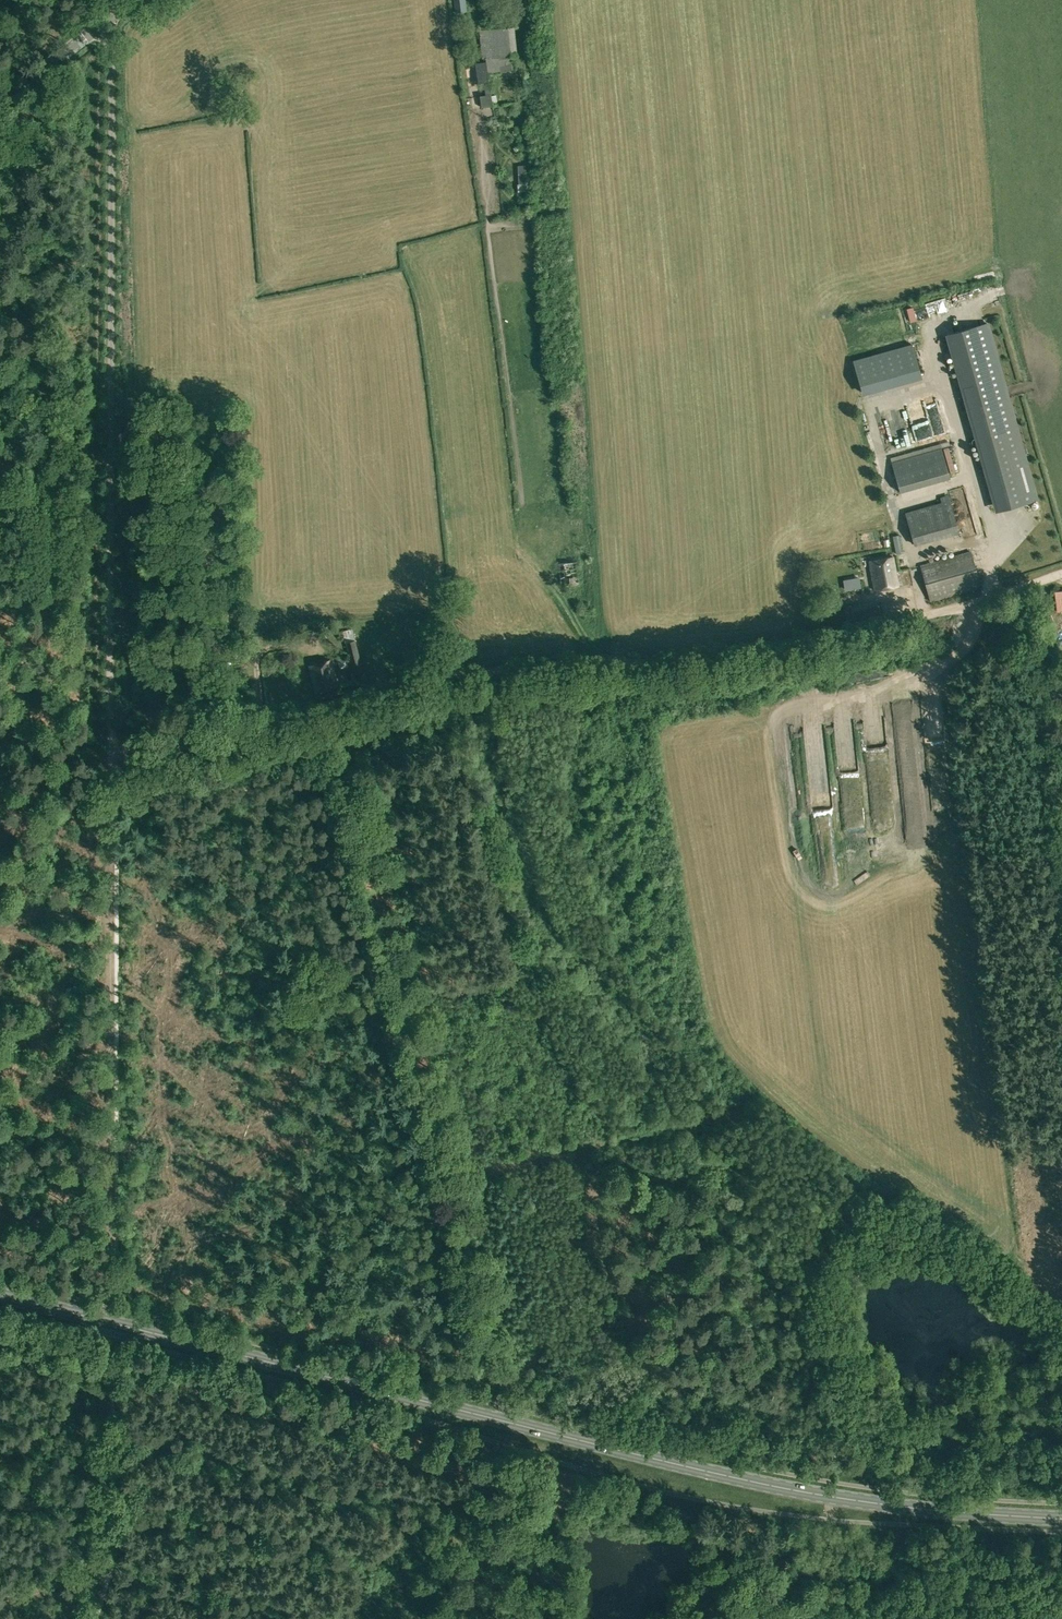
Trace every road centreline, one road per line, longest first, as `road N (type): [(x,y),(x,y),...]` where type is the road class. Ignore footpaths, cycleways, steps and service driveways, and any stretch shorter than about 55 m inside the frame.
road 1 (primary): [(1061,1518),(815,1495),(0,1295)]
road 2 (track): [(109,761),(424,684),(592,673),(825,644),(1061,569)]
road 3 (track): [(539,1618),(520,1474),(472,1264),(437,1179),(336,705)]
road 4 (unclassified): [(109,761),(114,16)]
road 5 (track): [(106,1423),(109,761)]
road 6 (track): [(91,1618),(105,1559),(106,1423)]
road 7 (track): [(699,1618),(823,1526),(833,1497)]
road 8 (secondary): [(0,102),(114,16)]
road 9 (track): [(0,1606),(112,1558)]

